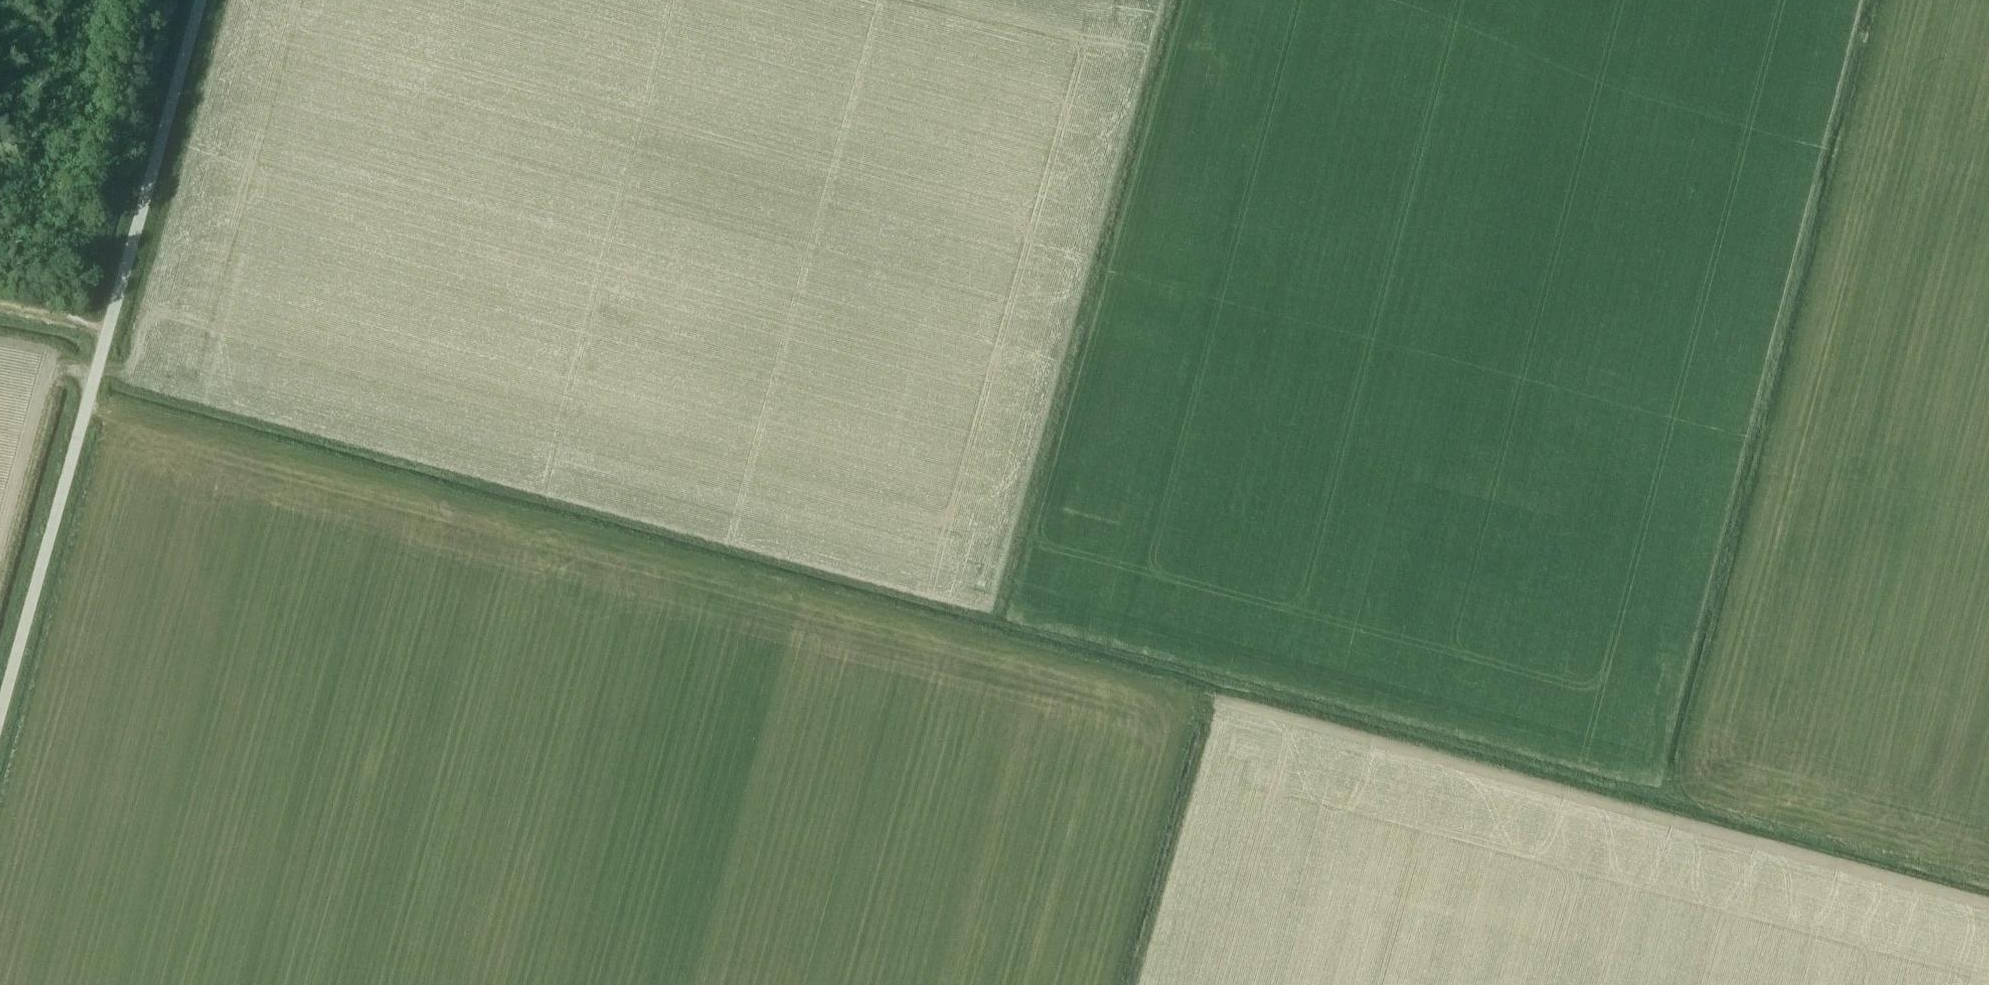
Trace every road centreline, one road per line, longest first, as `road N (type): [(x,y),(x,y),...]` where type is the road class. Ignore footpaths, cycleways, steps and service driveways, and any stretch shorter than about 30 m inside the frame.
road 1 (unclassified): [(0,710),(200,0)]

